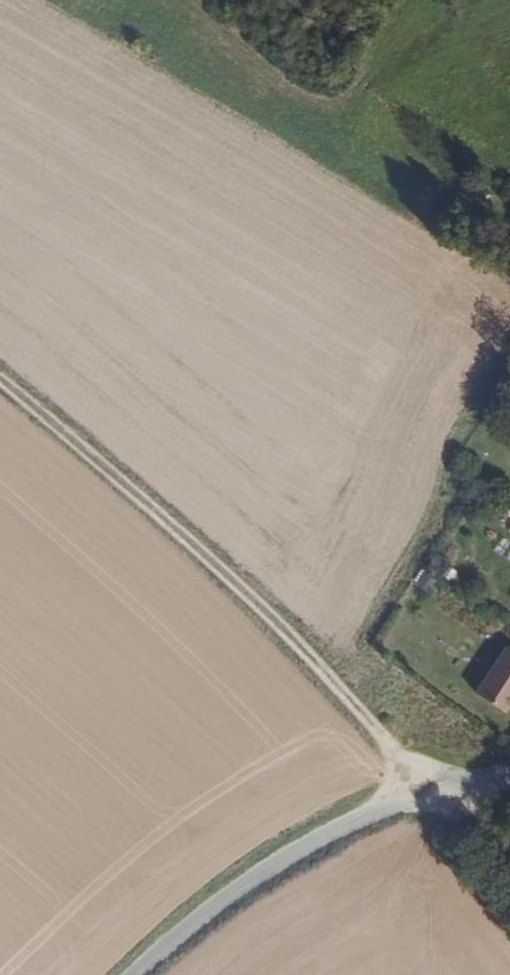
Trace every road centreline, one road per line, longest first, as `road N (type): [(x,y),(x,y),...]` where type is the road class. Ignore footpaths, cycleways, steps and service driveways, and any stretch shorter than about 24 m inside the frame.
road 1 (track): [(439,794),(236,583),(0,382)]
road 2 (unclassified): [(136,974),(282,858),(375,812),(439,794)]
road 3 (track): [(439,794),(509,905)]

